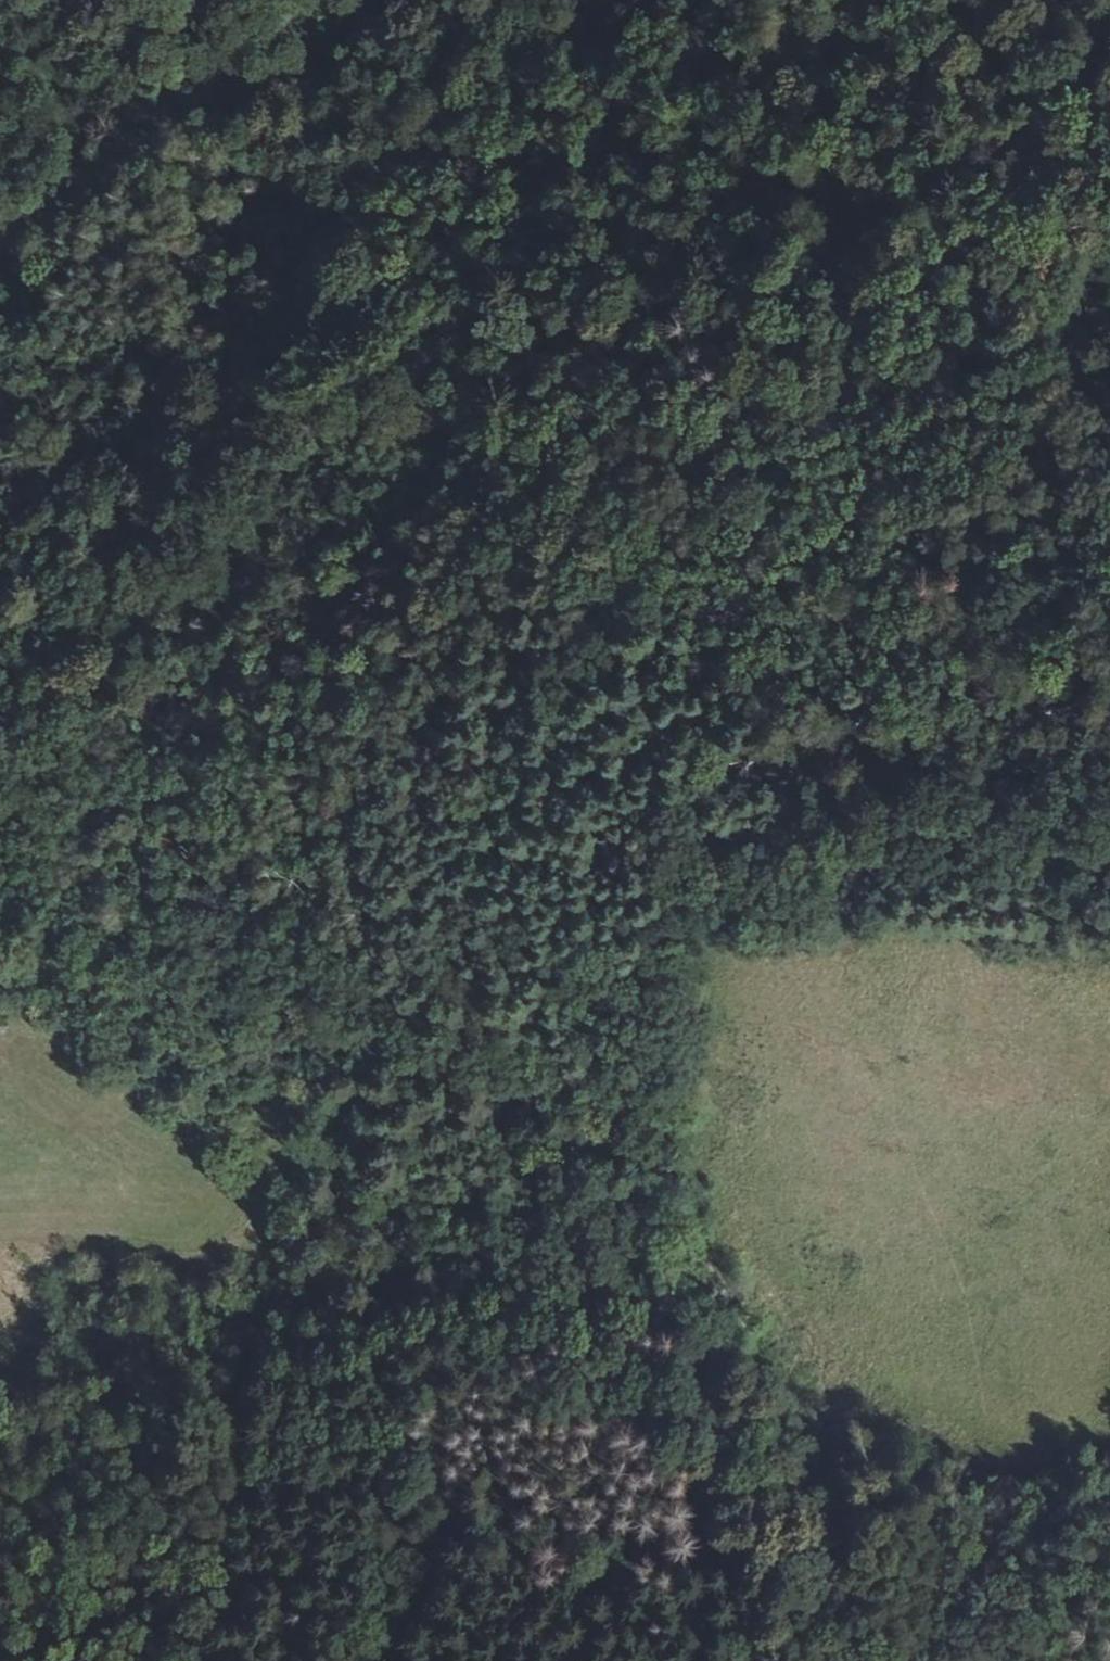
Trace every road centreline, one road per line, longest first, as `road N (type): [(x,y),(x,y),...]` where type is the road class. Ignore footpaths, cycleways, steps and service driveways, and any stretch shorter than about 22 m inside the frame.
road 1 (track): [(922,1660),(773,1330),(673,1198),(463,1101),(244,1018),(0,972)]
road 2 (track): [(398,0),(376,20),(269,57),(155,121),(0,244)]

